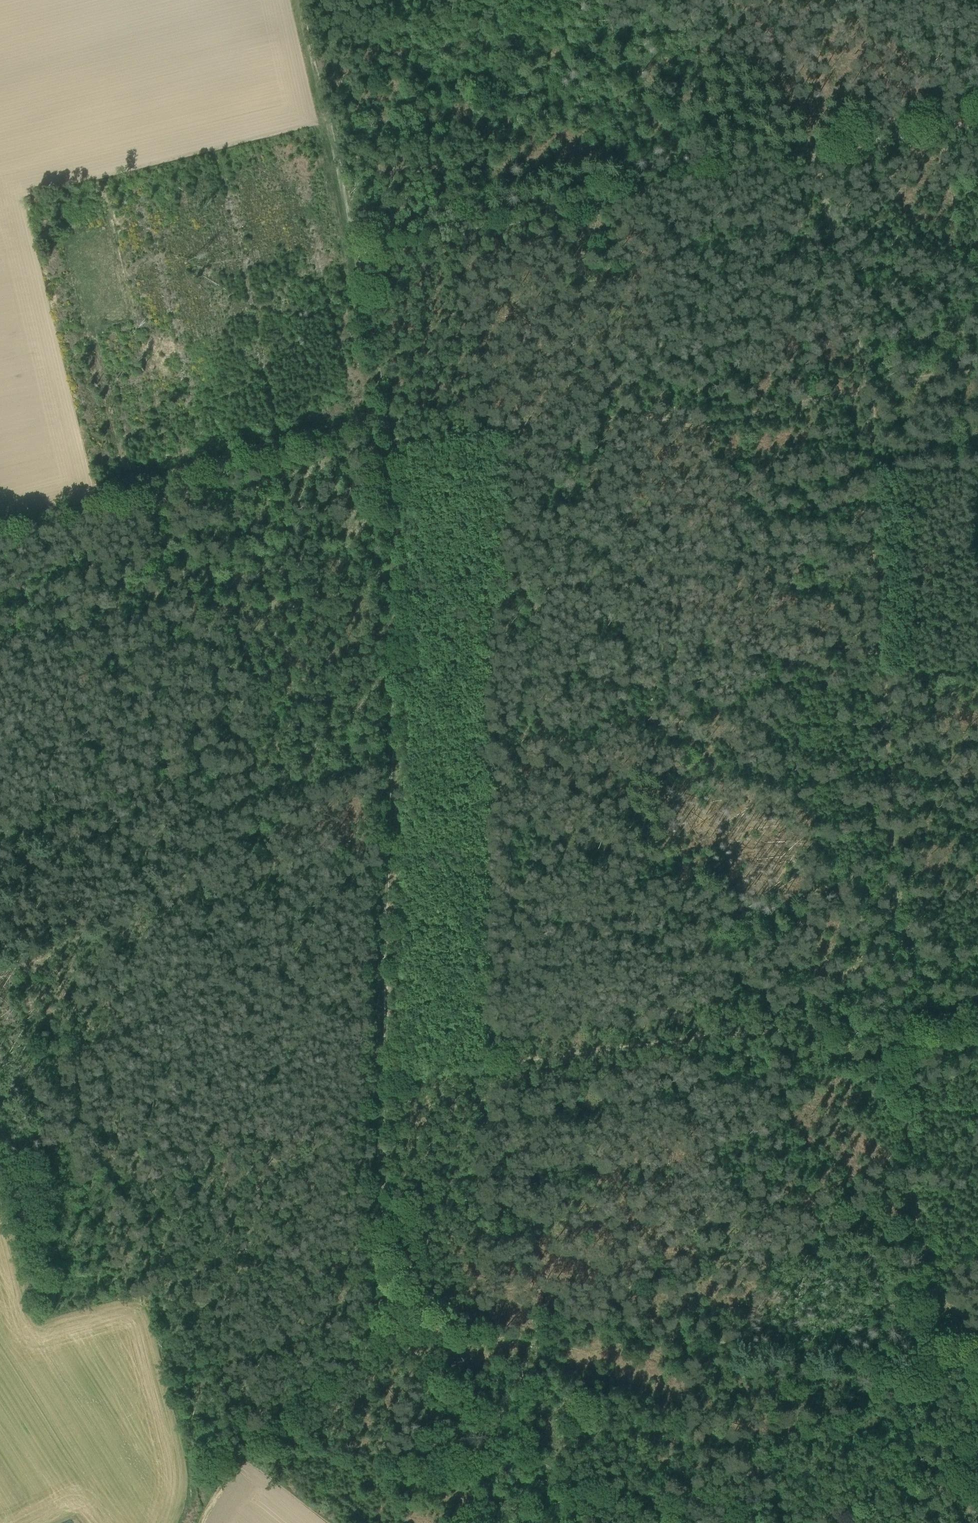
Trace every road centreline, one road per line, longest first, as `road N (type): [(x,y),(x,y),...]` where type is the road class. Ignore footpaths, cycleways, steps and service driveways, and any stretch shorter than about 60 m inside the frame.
road 1 (track): [(390,449),(398,498),(376,1329)]
road 2 (track): [(868,389),(701,424),(646,417),(390,449)]
road 3 (track): [(298,0),(390,449)]
road 4 (track): [(0,526),(388,415)]
road 5 (track): [(376,1329),(224,1470),(201,1522)]

